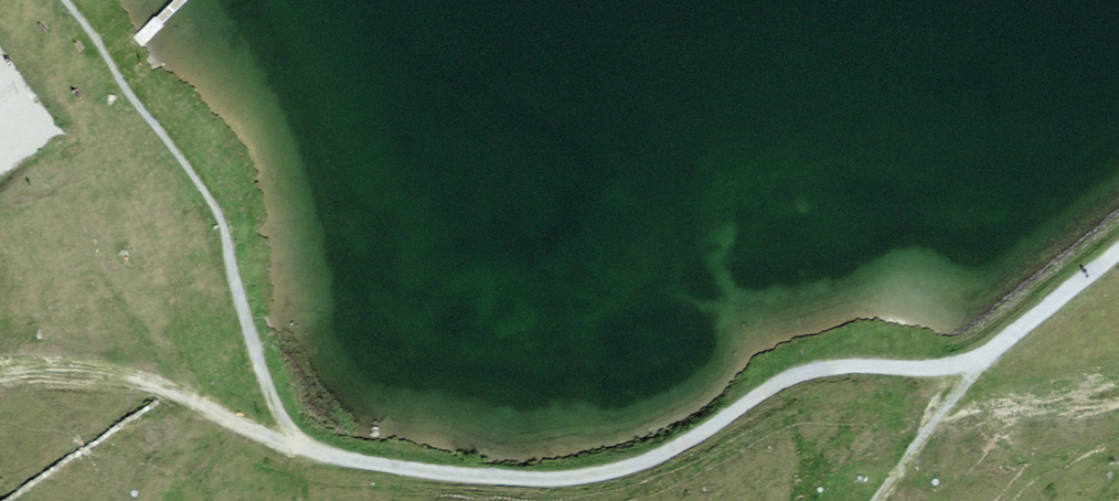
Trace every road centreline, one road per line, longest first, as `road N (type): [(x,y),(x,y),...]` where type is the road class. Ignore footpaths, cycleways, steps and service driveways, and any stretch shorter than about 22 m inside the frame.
road 1 (track): [(1118,253),(981,359),(791,377),(637,468),(556,480),(439,475),(306,450)]
road 2 (track): [(306,450),(272,403),(222,220),(64,0)]
road 3 (track): [(0,373),(61,367),(159,383),(306,450)]
road 4 (track): [(981,359),(878,500)]

